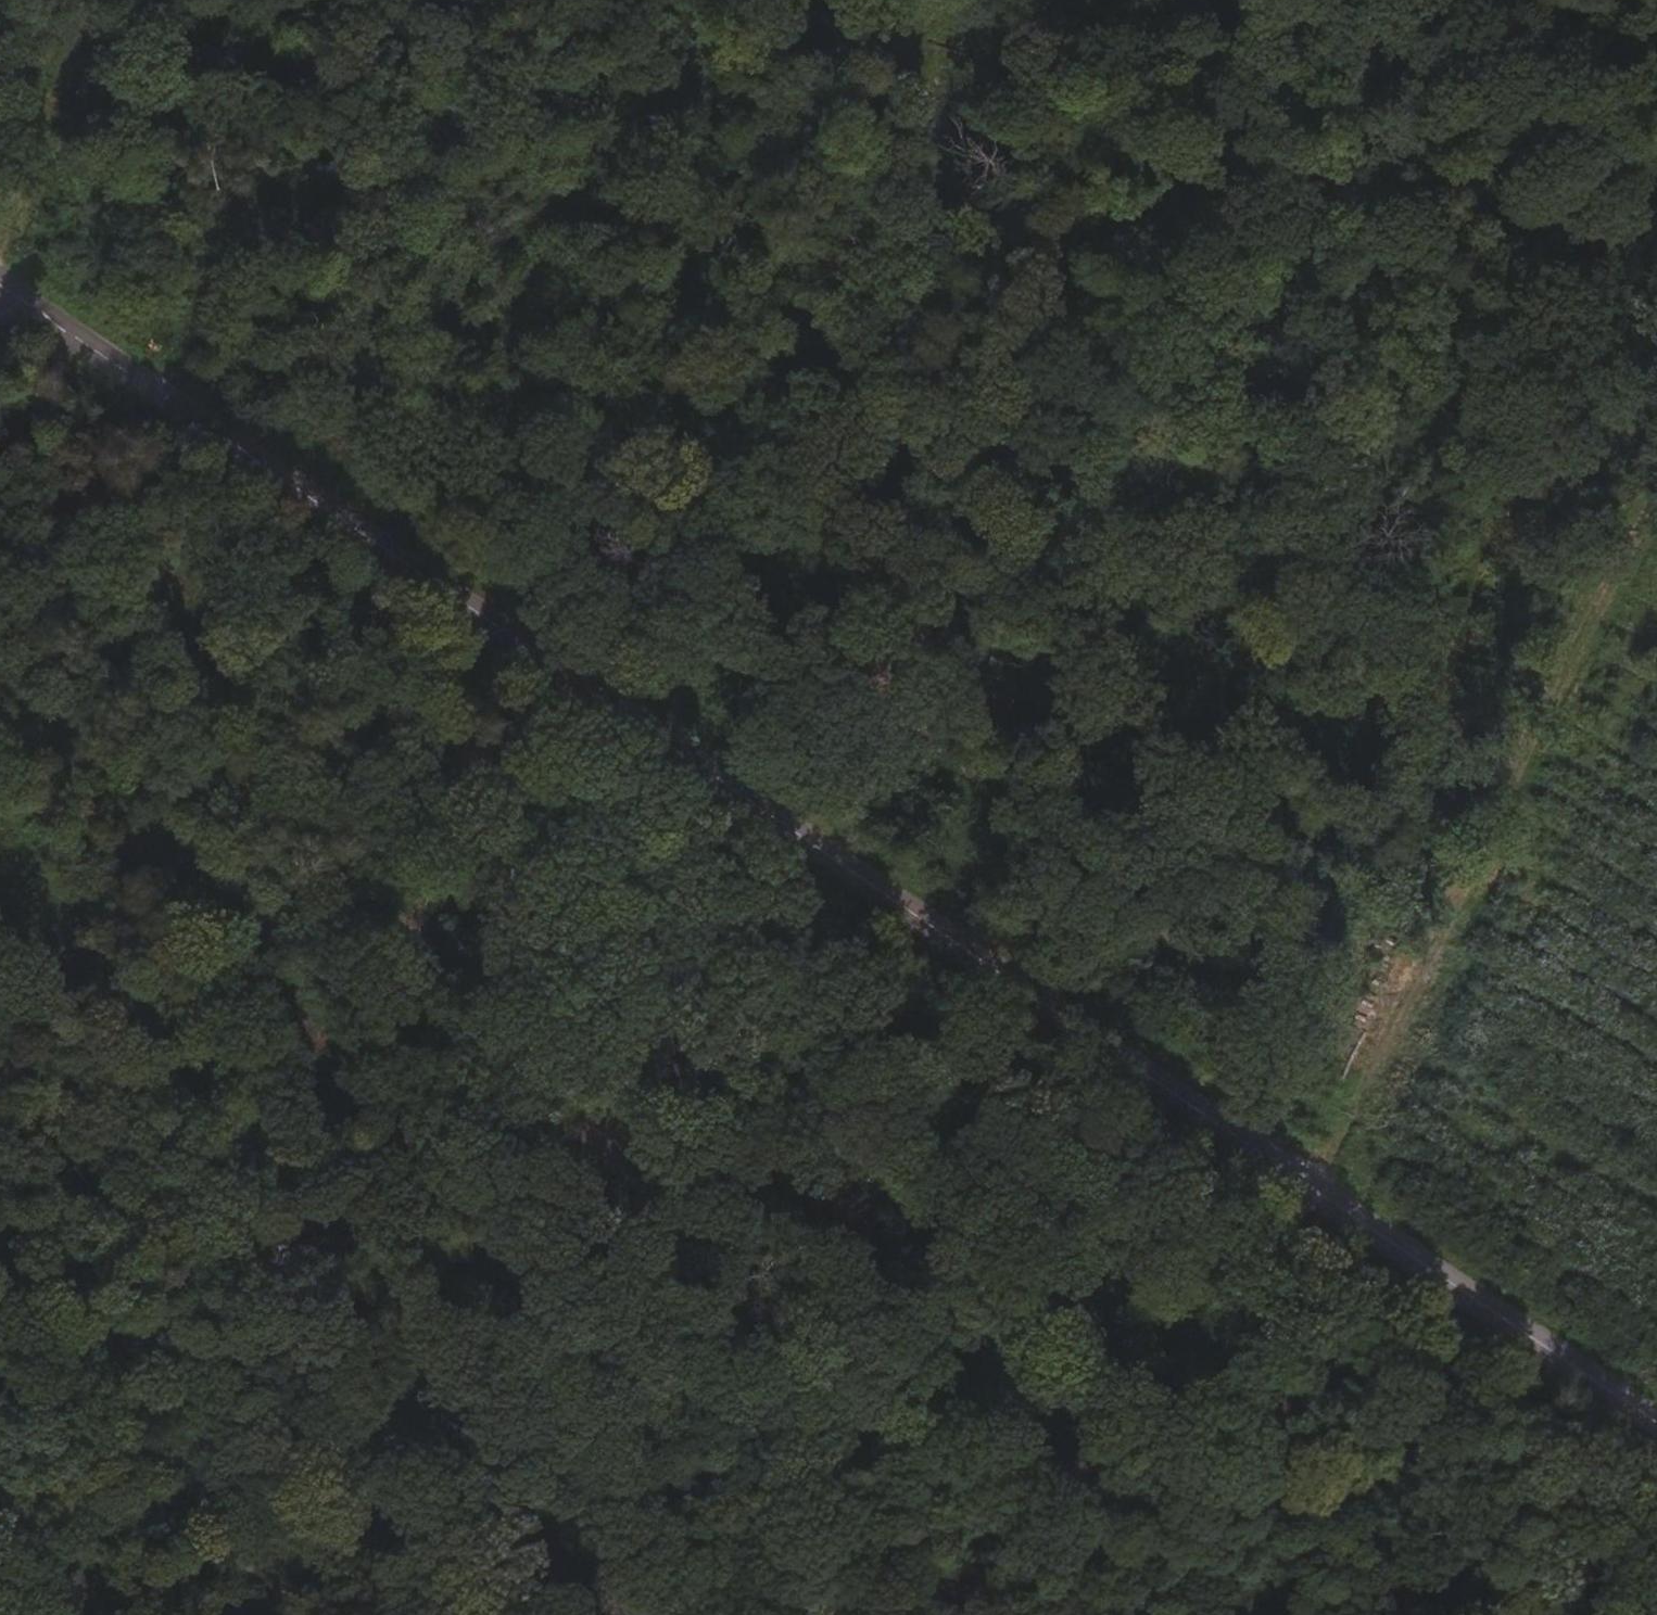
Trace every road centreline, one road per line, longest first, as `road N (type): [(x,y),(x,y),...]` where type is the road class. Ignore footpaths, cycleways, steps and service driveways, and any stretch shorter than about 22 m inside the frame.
road 1 (tertiary): [(0,284),(1656,1424)]
road 2 (track): [(1326,1195),(1116,1614)]

